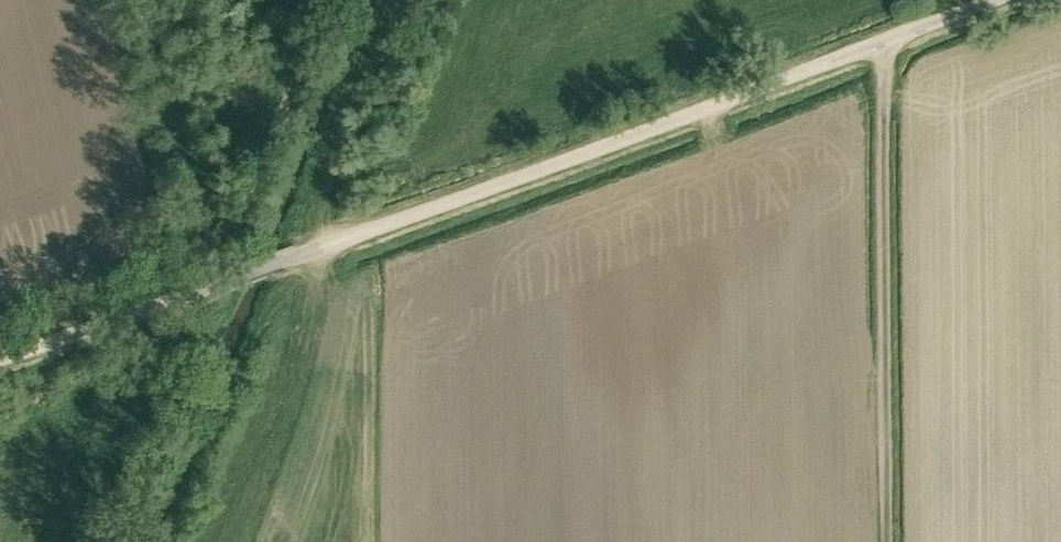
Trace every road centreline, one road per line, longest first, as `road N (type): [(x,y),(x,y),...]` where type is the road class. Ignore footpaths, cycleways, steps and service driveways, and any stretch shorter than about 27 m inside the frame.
road 1 (track): [(0,355),(310,252),(1002,0)]
road 2 (track): [(887,43),(888,541)]
road 3 (track): [(206,288),(328,0)]

